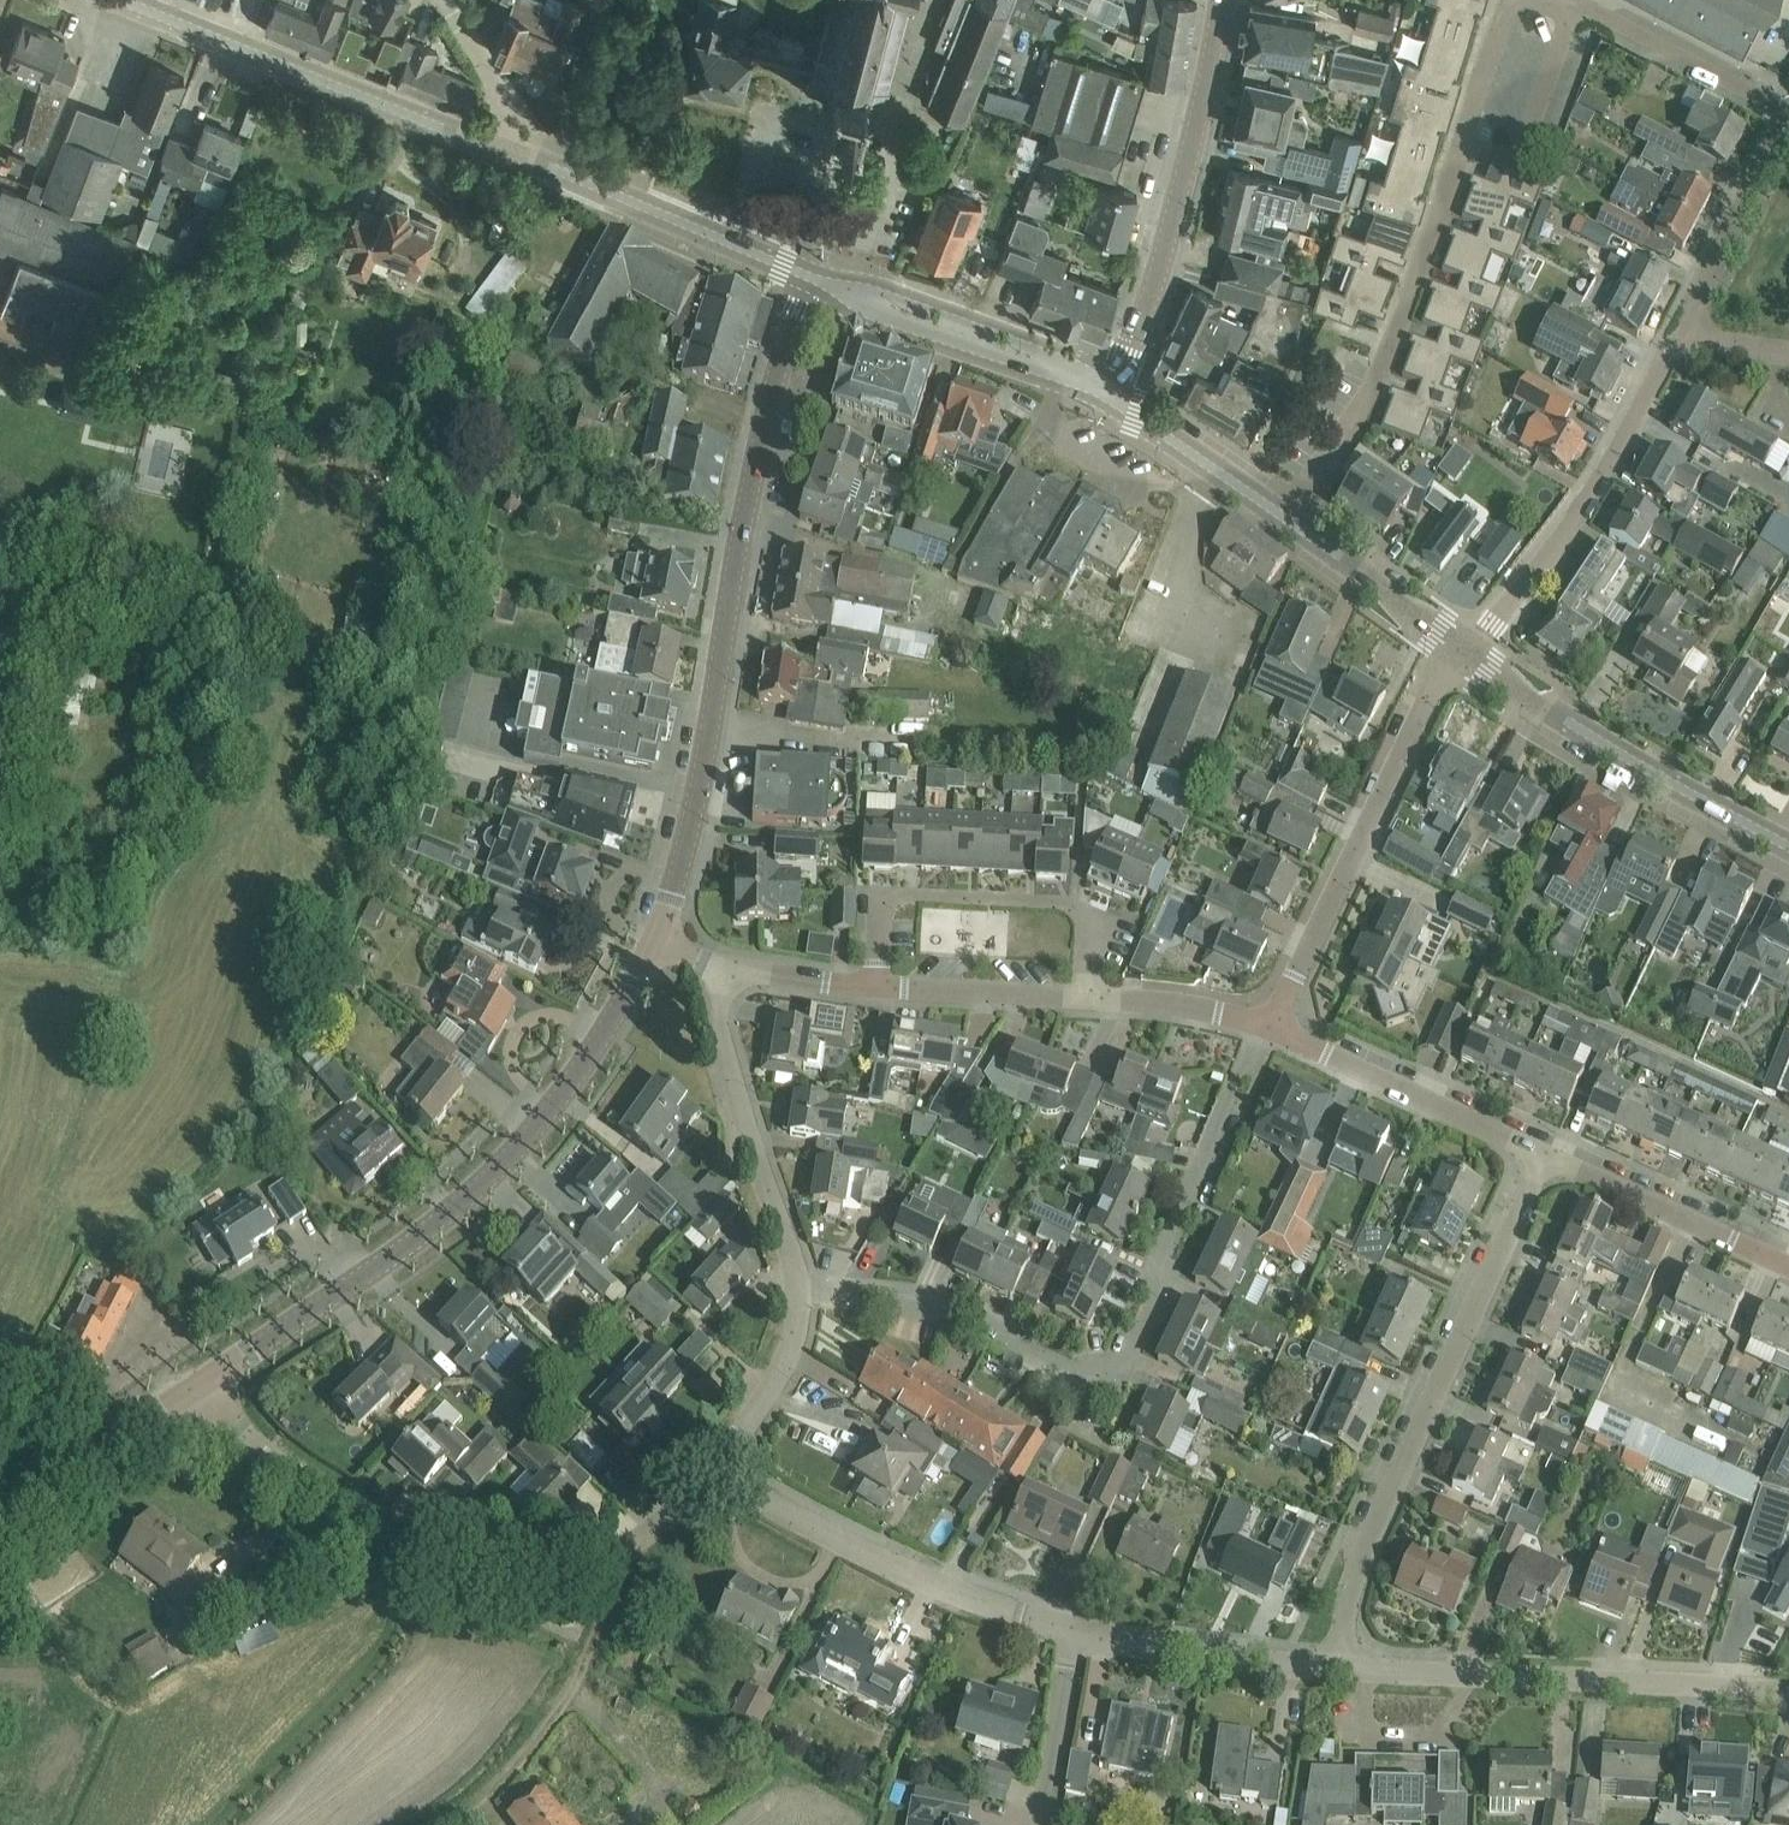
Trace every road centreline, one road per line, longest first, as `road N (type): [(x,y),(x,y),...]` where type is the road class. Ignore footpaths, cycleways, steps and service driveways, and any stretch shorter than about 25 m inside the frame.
road 1 (residential): [(798,1296),(922,1303),(1068,1367),(1091,1367),(1118,1351),(1267,1029)]
road 2 (secondary): [(652,943),(681,856),(717,700),(766,408),(820,281)]
road 3 (secondary): [(201,1381),(451,1214),(601,1039),(652,943)]
road 4 (residential): [(723,1469),(611,1563),(546,1575),(476,1572),(365,1524),(245,1435),(201,1381)]
road 5 (residential): [(1345,1661),(1346,1610),(1360,1556),(1545,1156)]
road 6 (residential): [(1683,332),(1778,120),(1579,15)]
road 7 (residential): [(1345,1661),(1788,1691)]
road 8 (residential): [(1267,1029),(1422,704),(1462,660)]
road 9 (tertiary): [(1110,397),(1183,201),(1221,0)]
road 10 (secondary): [(498,148),(125,0)]
road 11 (residential): [(1462,660),(1683,332)]
road 12 (residential): [(876,988),(880,895),(1069,904),(1090,916),(1088,998)]
road 13 (residential): [(723,1469),(937,1589),(1069,1628)]
road 14 (tertiary): [(1788,852),(1617,761),(1462,660)]
road 15 (secondary): [(820,281),(498,148)]
road 16 (residential): [(798,1296),(713,1024),(728,969)]
road 17 (track): [(611,1563),(618,1590),(550,1725),(500,1785),(450,1824)]
road 18 (tertiary): [(1110,397),(1061,368),(820,281)]
road 19 (residential): [(1545,1156),(1267,1029)]
road 20 (residential): [(1069,1628),(1262,1662),(1345,1661)]
road 21 (residential): [(1788,1264),(1545,1156)]
road 22 (residential): [(1283,525),(1373,387),(1413,295)]
road 23 (secondary): [(0,1514),(201,1381)]
road 24 (tertiary): [(1462,660),(1283,525)]
road 25 (residential): [(1579,15),(1519,163),(1464,144)]
road 26 (tertiary): [(1283,525),(1110,397)]
road 27 (residential): [(1088,998),(876,988)]
road 28 (residential): [(1043,1824),(1069,1628)]
road 29 (residential): [(723,1469),(784,1369),(798,1296)]
road 30 (residential): [(1267,1029),(1221,1013),(1088,998)]
road 31 (residential): [(498,148),(503,105),(442,0)]
road 32 (residential): [(1464,144),(1413,295)]
road 33 (residential): [(1464,144),(1510,0)]
road 34 (residential): [(876,988),(728,969)]

